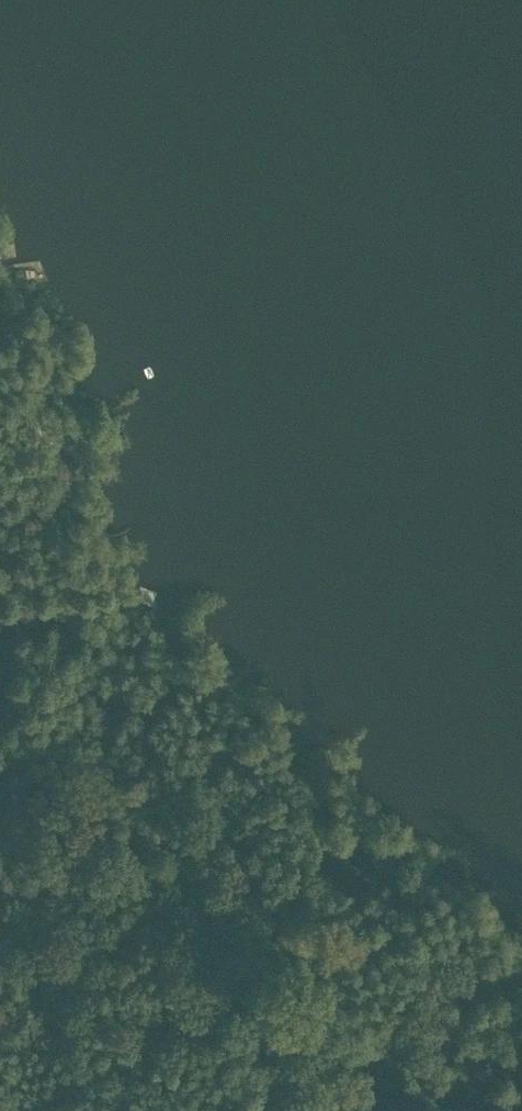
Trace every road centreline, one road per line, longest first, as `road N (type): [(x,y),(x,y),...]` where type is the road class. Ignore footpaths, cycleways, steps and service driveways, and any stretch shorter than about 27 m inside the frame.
road 1 (track): [(299,1110),(248,976),(0,1095)]

